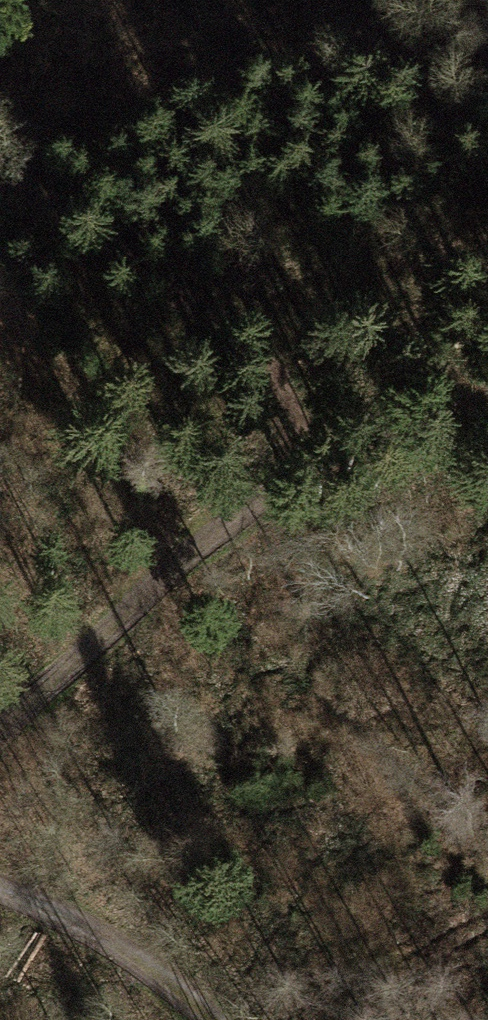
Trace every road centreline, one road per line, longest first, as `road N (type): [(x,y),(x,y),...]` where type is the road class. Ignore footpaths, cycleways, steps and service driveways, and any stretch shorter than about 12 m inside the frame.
road 1 (track): [(0,722),(196,514),(487,388)]
road 2 (track): [(0,156),(56,149),(194,272),(336,453)]
road 3 (track): [(0,883),(122,927),(250,1019)]

